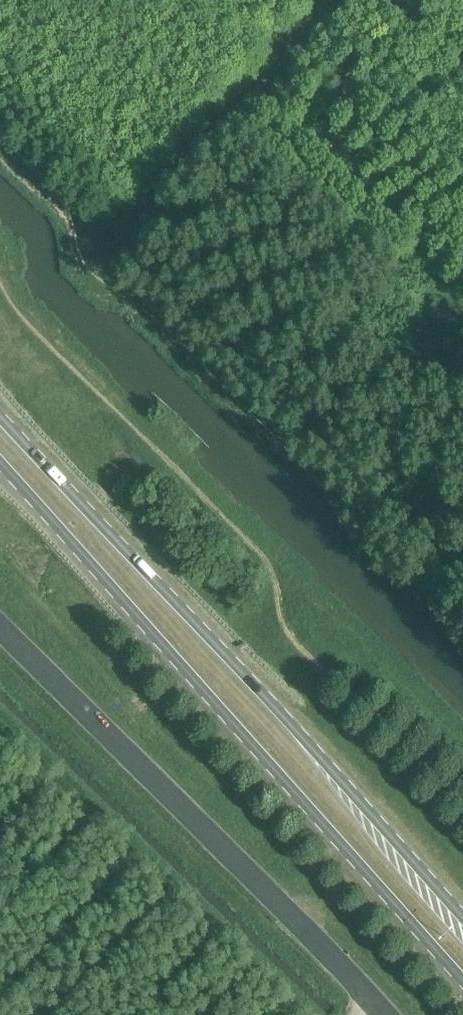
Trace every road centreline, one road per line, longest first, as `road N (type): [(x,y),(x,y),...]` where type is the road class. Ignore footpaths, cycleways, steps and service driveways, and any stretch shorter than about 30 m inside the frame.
road 1 (primary): [(0,463),(462,981)]
road 2 (primary): [(462,925),(282,716),(0,415)]
road 3 (unclassified): [(384,1014),(0,626)]
road 4 (track): [(147,0),(300,45),(462,213)]
road 5 (track): [(347,0),(74,264)]
road 6 (track): [(74,264),(61,218),(0,158)]

